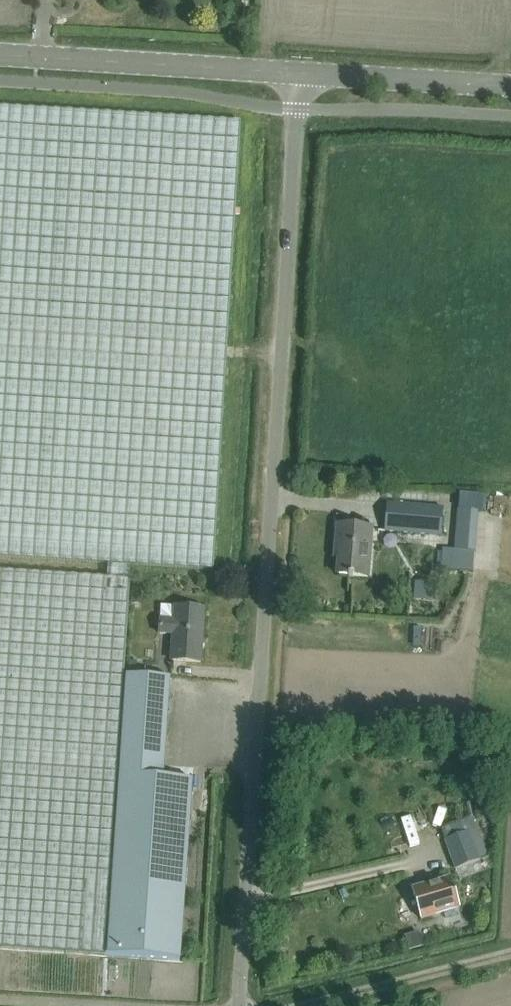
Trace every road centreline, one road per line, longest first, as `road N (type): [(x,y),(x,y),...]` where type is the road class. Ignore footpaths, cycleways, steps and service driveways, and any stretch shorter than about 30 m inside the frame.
road 1 (unclassified): [(243,1005),(295,77)]
road 2 (unclassified): [(295,77),(0,57)]
road 3 (unclassified): [(510,89),(295,77)]
road 4 (unclassified): [(320,1005),(510,954)]

